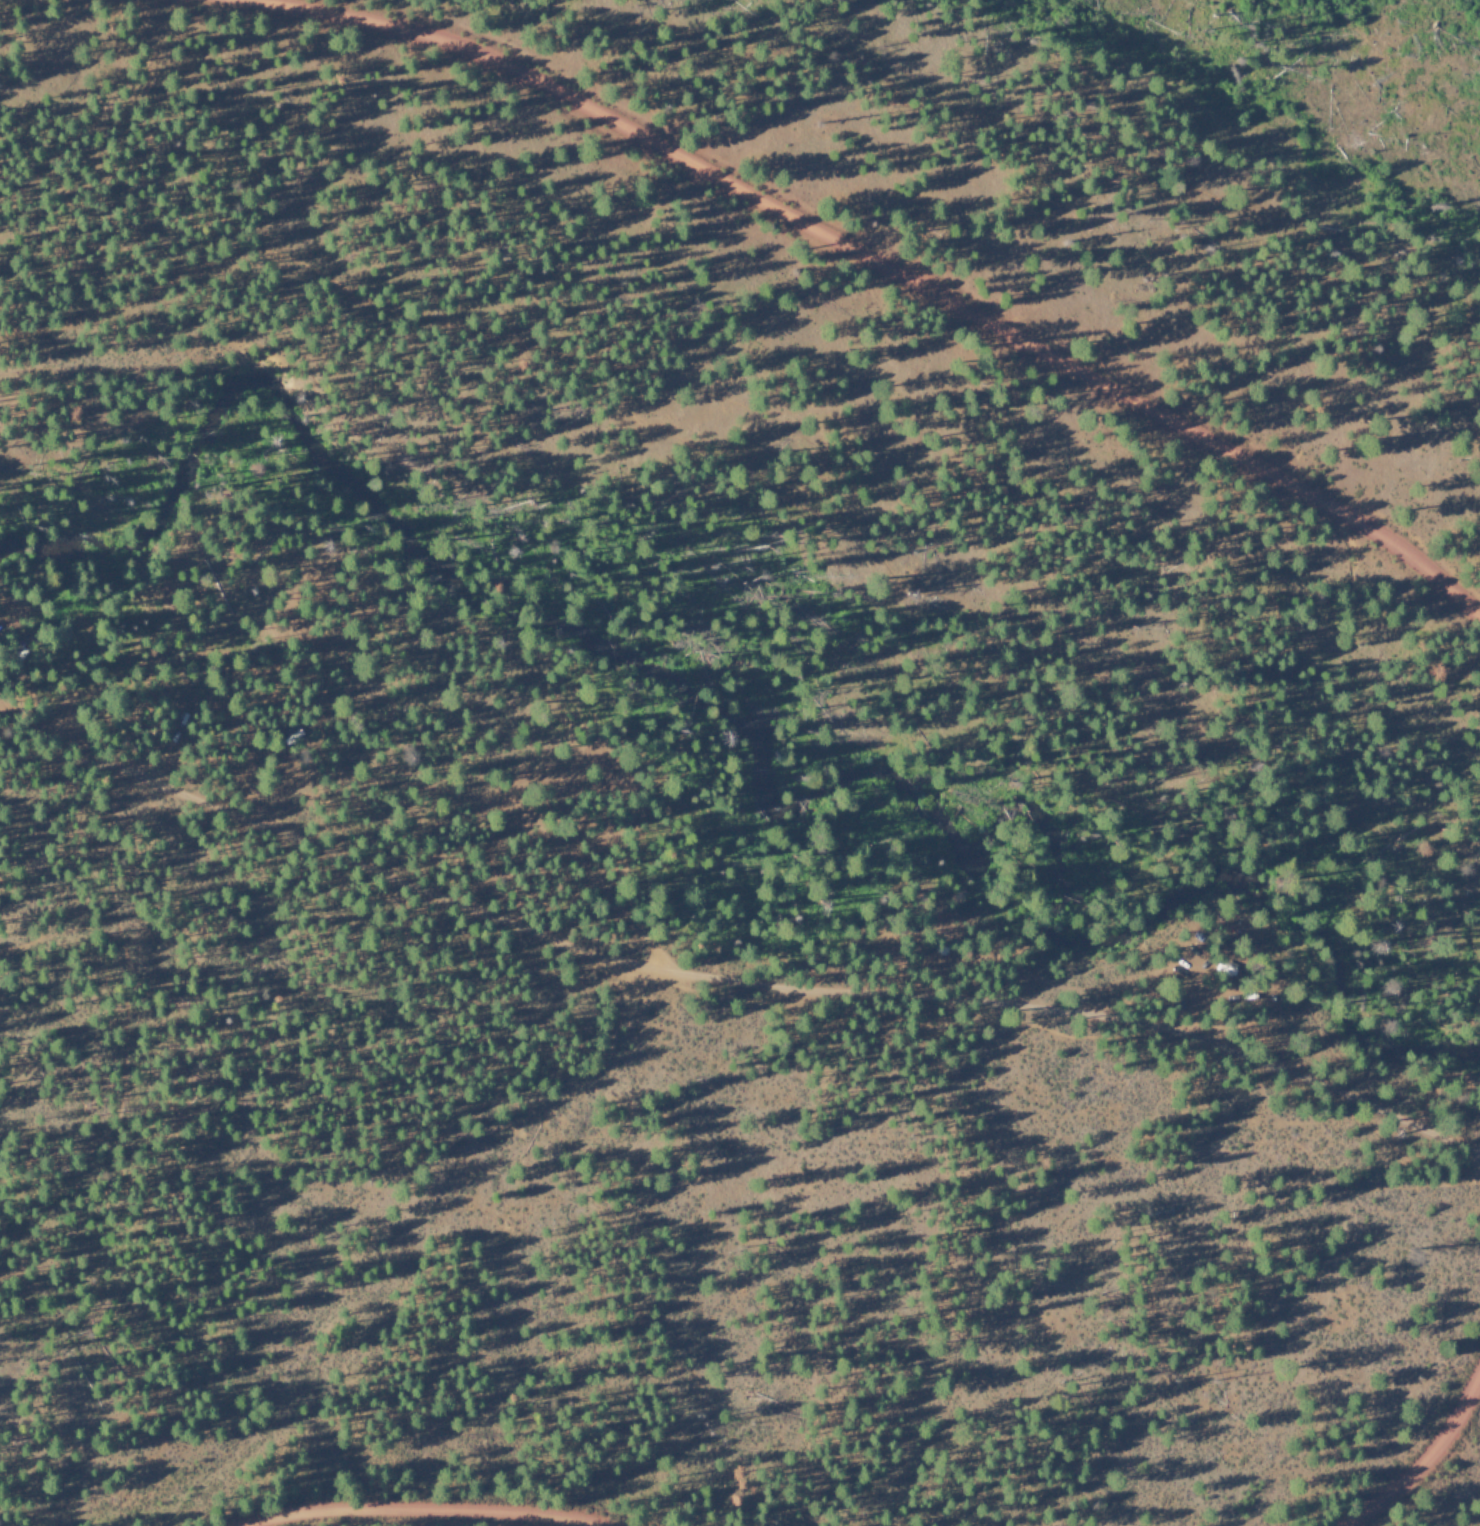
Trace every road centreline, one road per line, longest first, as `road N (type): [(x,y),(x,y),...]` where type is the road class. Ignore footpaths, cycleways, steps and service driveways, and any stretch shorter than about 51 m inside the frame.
road 1 (track): [(1479,1161),(1171,1029),(958,999),(784,989),(626,962),(140,776),(0,750)]
road 2 (residential): [(1479,619),(1341,516),(500,63),(416,30),(247,0)]
road 3 (residential): [(254,1525),(376,1511),(506,1512),(596,1525)]
road 4 (residential): [(1354,1525),(1440,1447),(1479,1381)]

